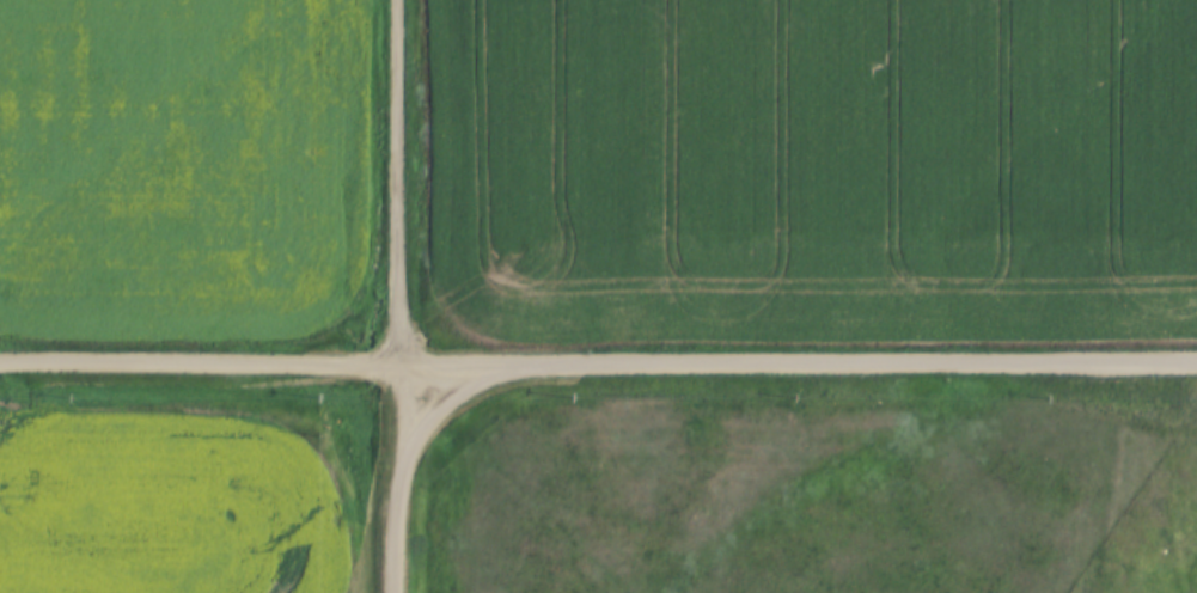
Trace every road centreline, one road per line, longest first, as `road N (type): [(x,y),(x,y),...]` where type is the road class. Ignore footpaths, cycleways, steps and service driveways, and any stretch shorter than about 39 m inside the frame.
road 1 (residential): [(1196,366),(548,367)]
road 2 (residential): [(548,367),(0,366)]
road 3 (residential): [(405,478),(430,434),(464,399),(548,367)]

